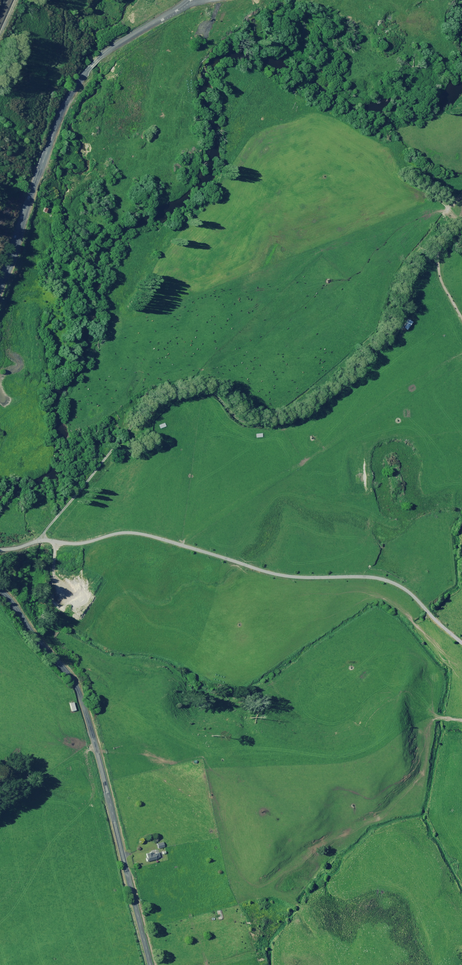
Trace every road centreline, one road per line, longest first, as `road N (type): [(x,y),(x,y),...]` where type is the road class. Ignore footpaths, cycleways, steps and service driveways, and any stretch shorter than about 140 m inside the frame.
road 1 (unclassified): [(0,549),(34,540),(151,399),(204,388),(245,423),(281,420),(329,391),(377,339),(402,277),(439,249)]
road 2 (unclassified): [(0,591),(81,687),(149,964)]
road 3 (tertiary): [(0,279),(68,98),(108,52),(188,0)]

